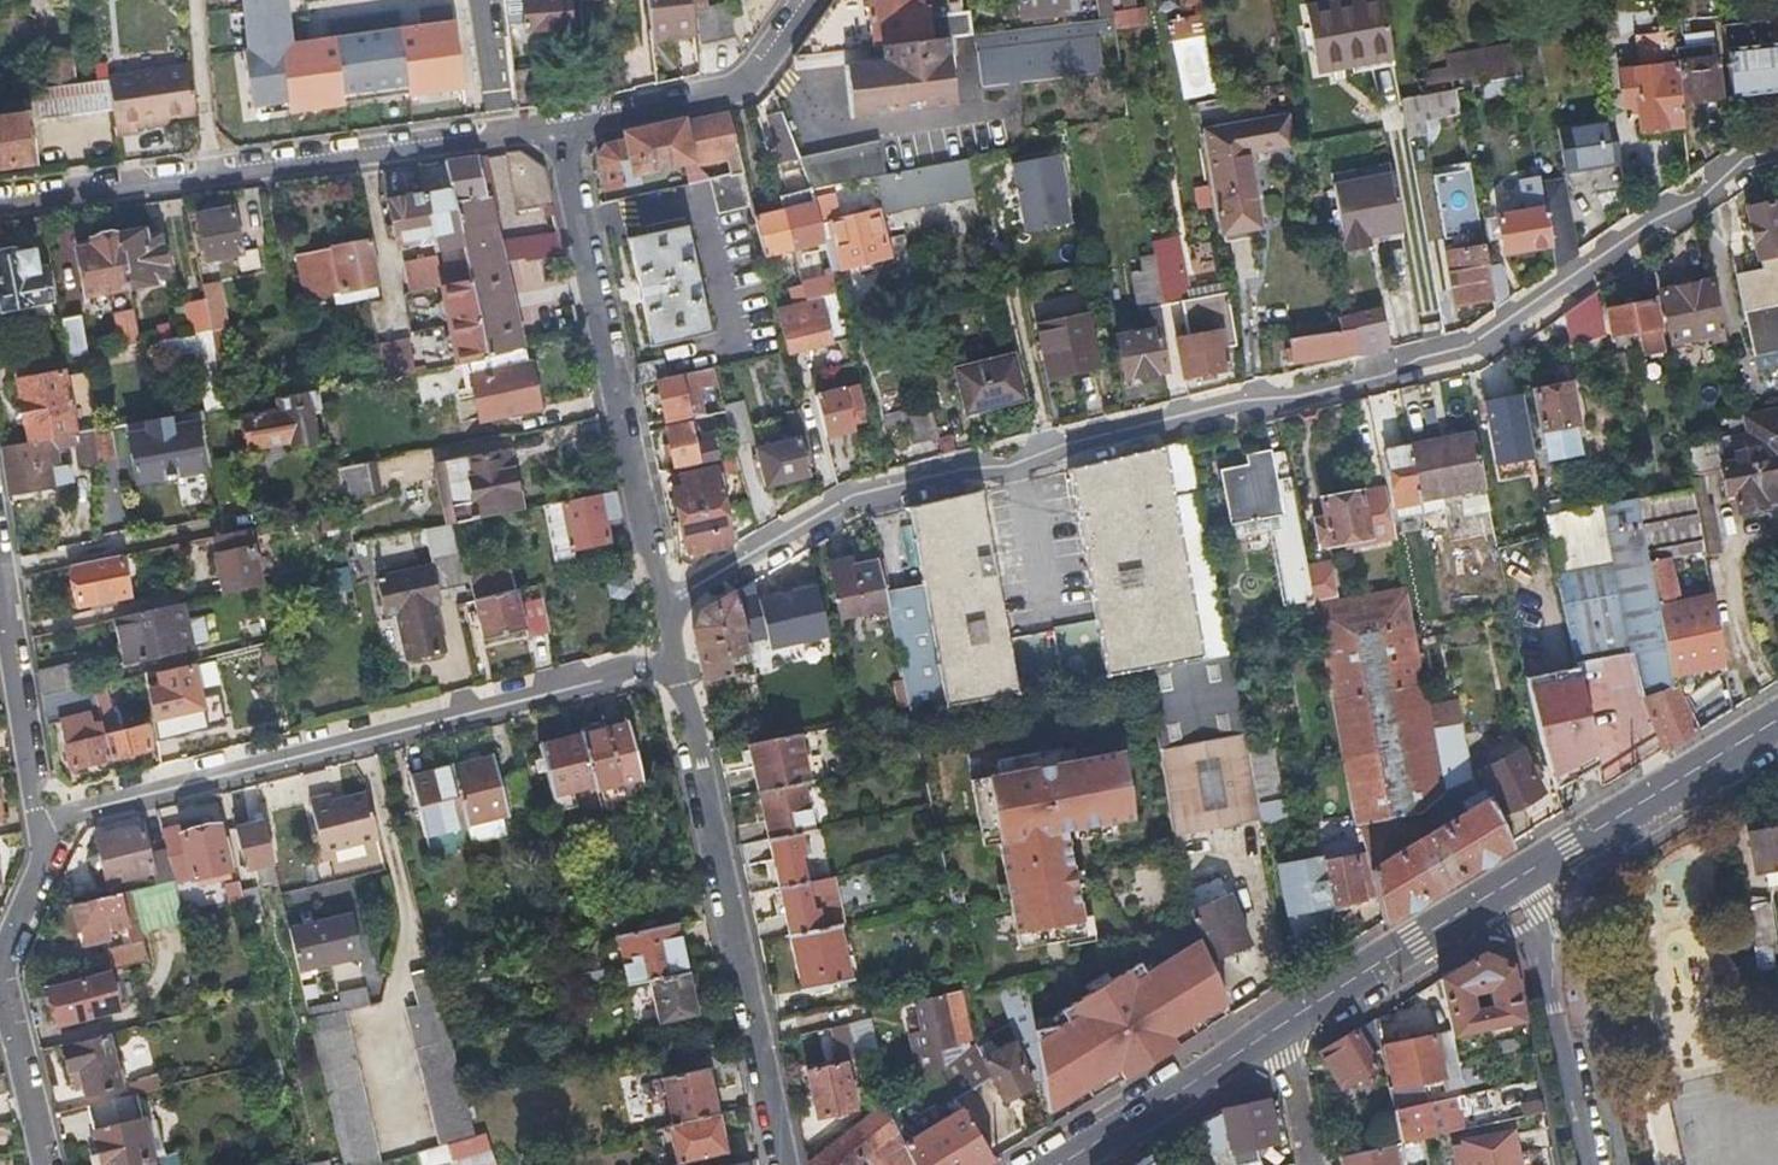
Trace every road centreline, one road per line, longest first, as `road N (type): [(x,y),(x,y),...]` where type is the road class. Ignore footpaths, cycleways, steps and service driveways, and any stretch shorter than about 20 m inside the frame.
road 1 (residential): [(658,603),(879,479),(1491,348),(1777,151)]
road 2 (residential): [(40,825),(669,656)]
road 3 (residential): [(0,205),(559,129)]
road 4 (residential): [(786,1164),(669,656)]
road 5 (residential): [(658,603),(559,129)]
road 6 (residential): [(40,825),(49,860),(2,972),(47,1164)]
road 7 (secondary): [(1514,882),(1777,720)]
road 8 (residential): [(559,129),(736,88),(778,51),(814,0)]
road 9 (residential): [(1514,882),(1533,911),(1589,1164)]
road 10 (secondary): [(1272,1032),(1514,882)]
road 11 (secondary): [(1059,1164),(1272,1032)]
road 12 (residential): [(0,585),(40,825)]
road 13 (residential): [(1312,1164),(1293,1074),(1272,1032)]

